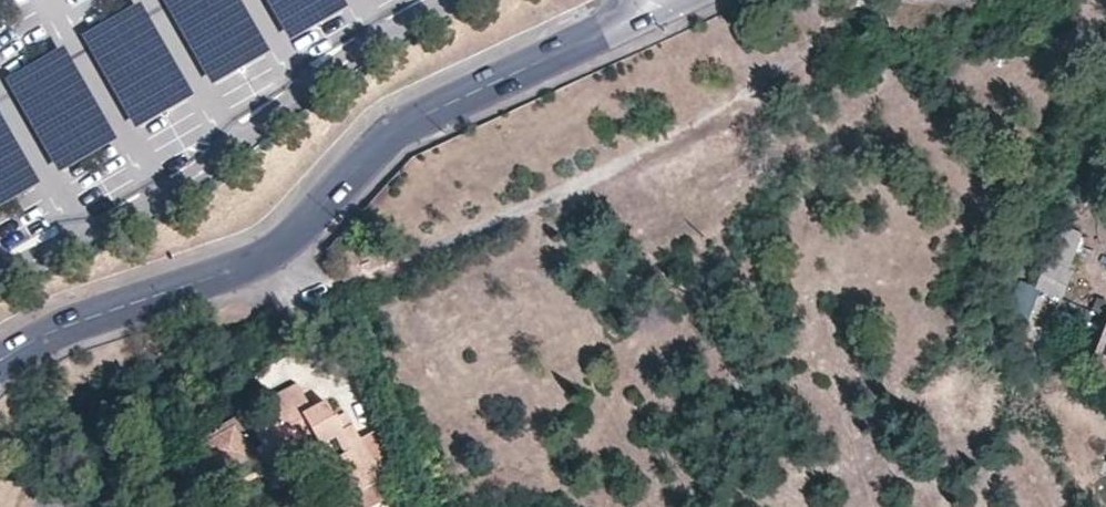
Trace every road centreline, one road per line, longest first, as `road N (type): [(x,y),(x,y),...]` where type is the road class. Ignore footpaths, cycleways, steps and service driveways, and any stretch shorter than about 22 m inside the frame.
road 1 (unclassified): [(838,35),(729,110),(306,314),(278,257)]
road 2 (unclassified): [(278,257),(381,144),(660,0)]
road 3 (unclassified): [(0,361),(60,328),(278,257)]

